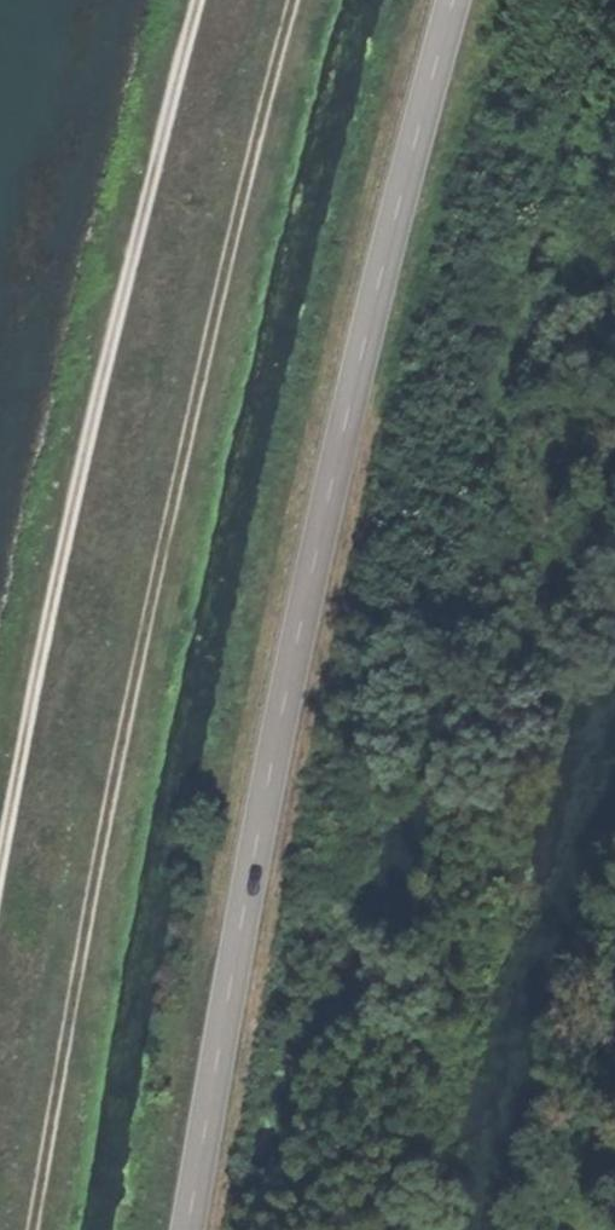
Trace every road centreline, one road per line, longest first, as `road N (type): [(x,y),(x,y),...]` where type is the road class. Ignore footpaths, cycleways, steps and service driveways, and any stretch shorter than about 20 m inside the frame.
road 1 (track): [(294,0),(245,147),(48,1229)]
road 2 (tertiary): [(457,0),(342,472),(209,1229)]
road 3 (track): [(163,0),(0,780)]

